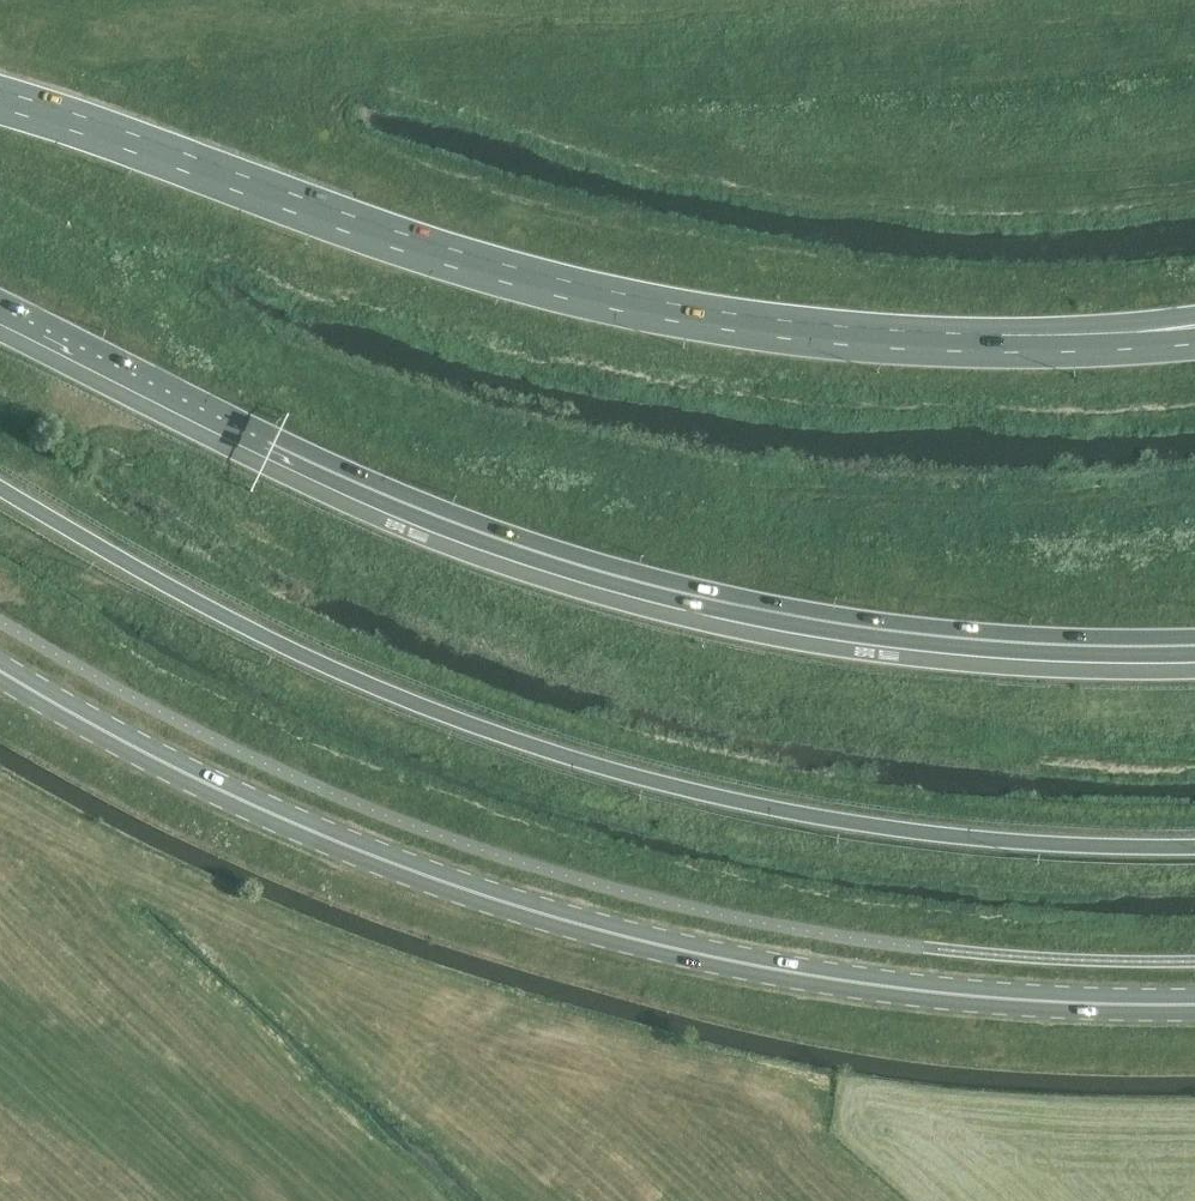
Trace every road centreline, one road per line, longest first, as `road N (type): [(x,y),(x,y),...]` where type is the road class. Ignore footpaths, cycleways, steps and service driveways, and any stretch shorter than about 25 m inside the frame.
road 1 (trunk): [(0,488),(290,653),(587,767),(702,799),(945,841),(1194,850)]
road 2 (secondary): [(1194,1002),(907,988),(770,969),(537,913),(379,858),(197,780),(0,667)]
road 3 (trunk): [(0,308),(380,493),(532,551),(671,591),(914,633),(1194,644)]
road 4 (trunk): [(1141,340),(883,339),(650,309),(453,259),(0,101)]

